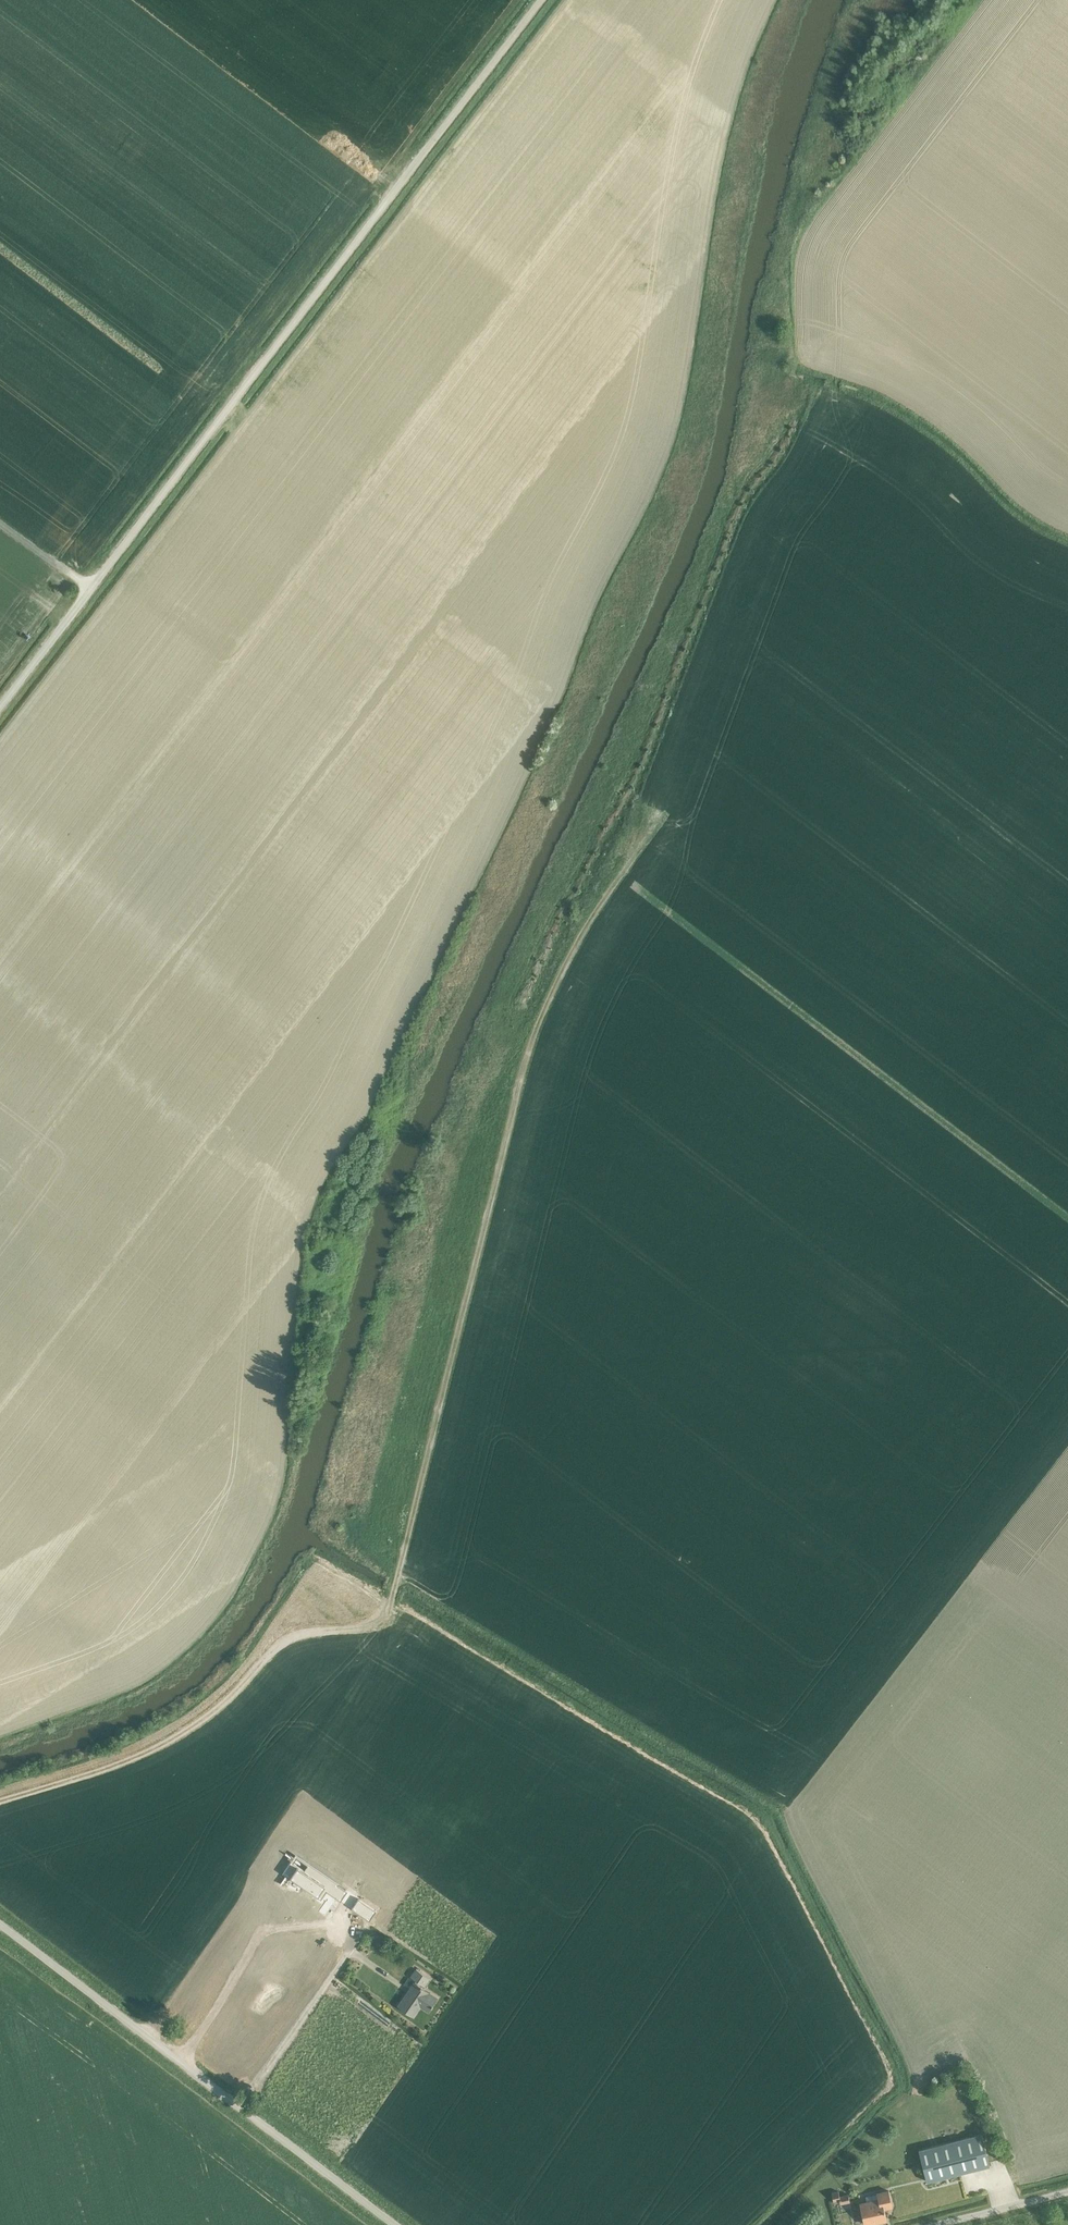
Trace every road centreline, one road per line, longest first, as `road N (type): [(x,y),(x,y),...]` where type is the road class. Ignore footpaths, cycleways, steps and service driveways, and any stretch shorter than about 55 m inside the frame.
road 1 (unclassified): [(0,707),(541,0)]
road 2 (unclassified): [(395,2224),(0,1925)]
road 3 (unclassified): [(938,2224),(1067,2192)]

